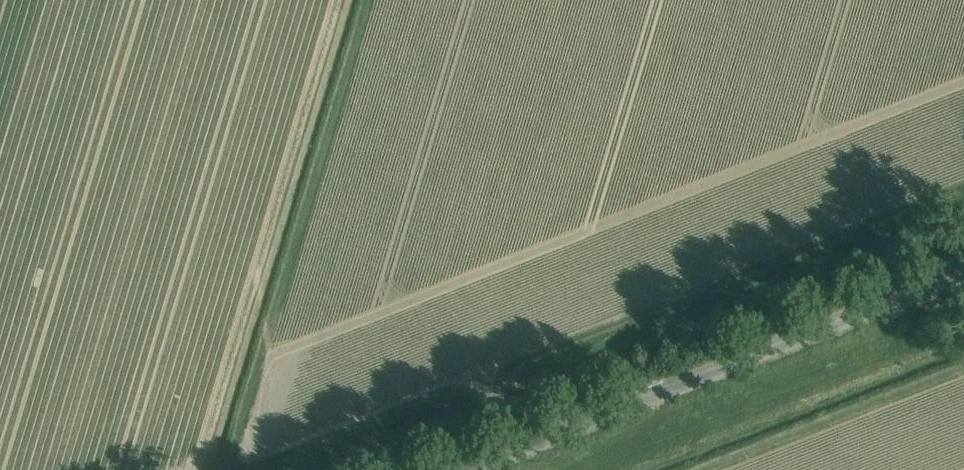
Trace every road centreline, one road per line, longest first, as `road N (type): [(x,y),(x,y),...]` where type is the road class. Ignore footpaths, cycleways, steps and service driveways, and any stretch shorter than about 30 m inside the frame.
road 1 (track): [(273,469),(963,191)]
road 2 (unclassified): [(466,469),(963,272)]
road 3 (track): [(372,0),(228,469)]
road 4 (track): [(963,332),(614,469)]
road 5 (track): [(963,371),(710,469)]
road 6 (track): [(494,381),(513,409),(621,384),(672,388)]

